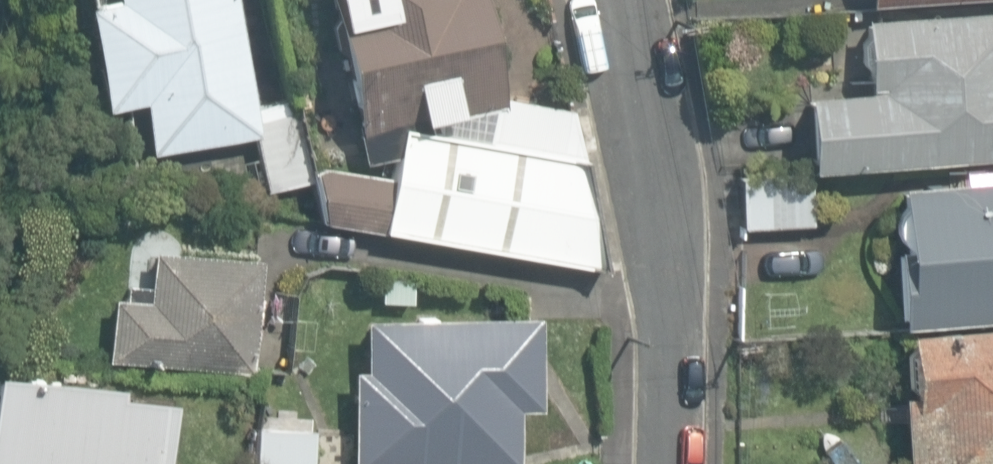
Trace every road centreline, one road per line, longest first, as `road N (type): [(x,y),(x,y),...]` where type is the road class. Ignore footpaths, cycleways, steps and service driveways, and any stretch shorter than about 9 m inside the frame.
road 1 (residential): [(622,0),(668,293),(666,463)]

